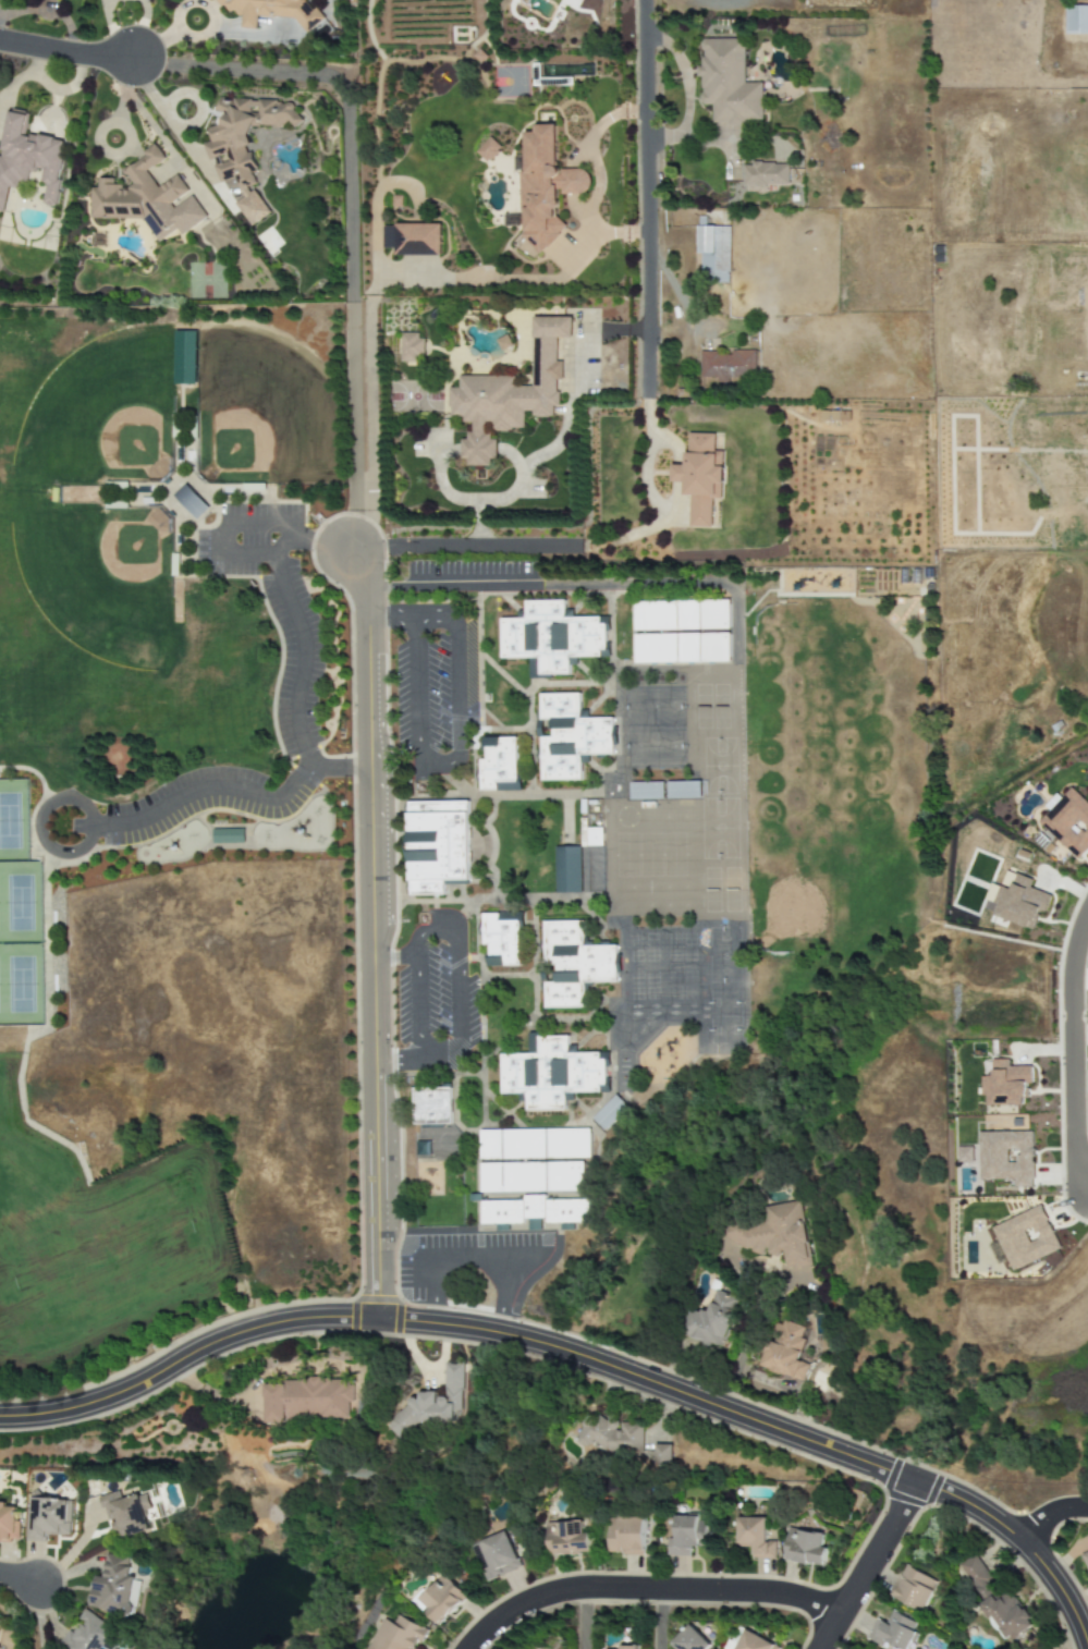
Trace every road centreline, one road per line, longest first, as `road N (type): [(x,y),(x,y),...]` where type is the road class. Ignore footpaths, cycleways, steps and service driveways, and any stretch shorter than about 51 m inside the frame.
road 1 (residential): [(1087,1640),(1048,1571),(981,1512),(721,1408),(504,1335),(402,1322),(294,1323),(240,1336),(112,1401),(50,1417),(0,1419)]
road 2 (residential): [(382,1321),(375,769)]
road 3 (residential): [(646,0),(649,393)]
road 4 (residential): [(843,1619),(792,1596),(591,1589),(517,1611),(473,1648)]
road 5 (residential): [(1087,914),(1072,978),(1075,1146),(1087,1177)]
road 6 (residential): [(354,559),(408,545),(577,547)]
road 7 (residential): [(375,769),(369,595),(354,559)]
road 8 (residential): [(826,1648),(918,1483)]
road 9 (residential): [(0,39),(130,60)]

